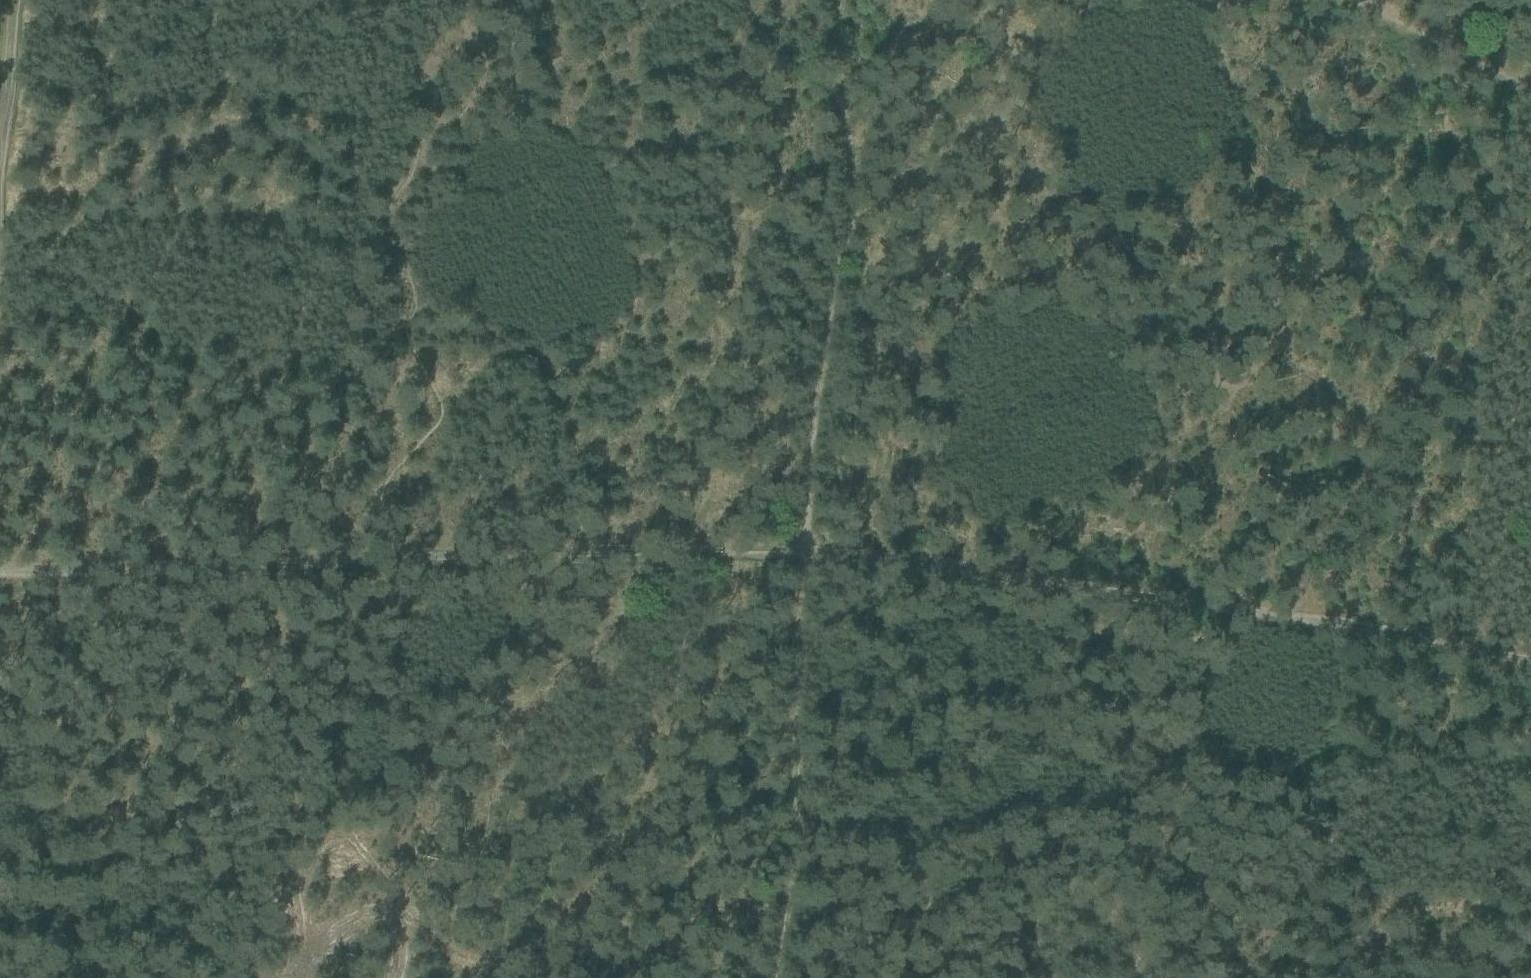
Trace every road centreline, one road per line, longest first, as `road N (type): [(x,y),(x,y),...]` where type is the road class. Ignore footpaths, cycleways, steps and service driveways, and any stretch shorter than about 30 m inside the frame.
road 1 (track): [(802,550),(1530,661)]
road 2 (track): [(850,0),(802,550)]
road 3 (track): [(765,977),(802,550)]
road 4 (track): [(802,550),(400,562)]
road 5 (track): [(400,562),(0,574)]
road 6 (track): [(1530,83),(1360,0)]
road 7 (track): [(0,129),(13,0)]

